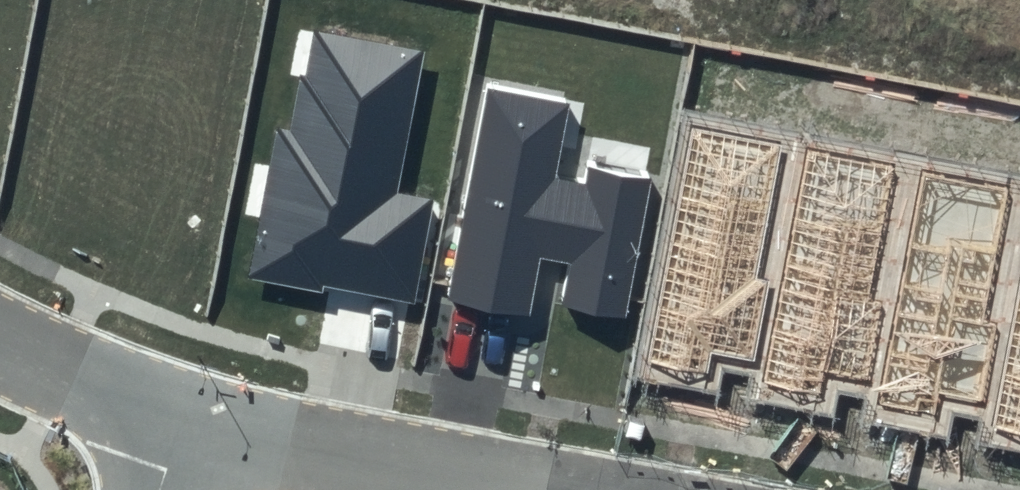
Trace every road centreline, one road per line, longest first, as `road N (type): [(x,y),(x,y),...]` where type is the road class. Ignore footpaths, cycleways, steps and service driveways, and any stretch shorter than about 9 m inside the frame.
road 1 (residential): [(179,427),(491,489)]
road 2 (residential): [(0,342),(179,427)]

